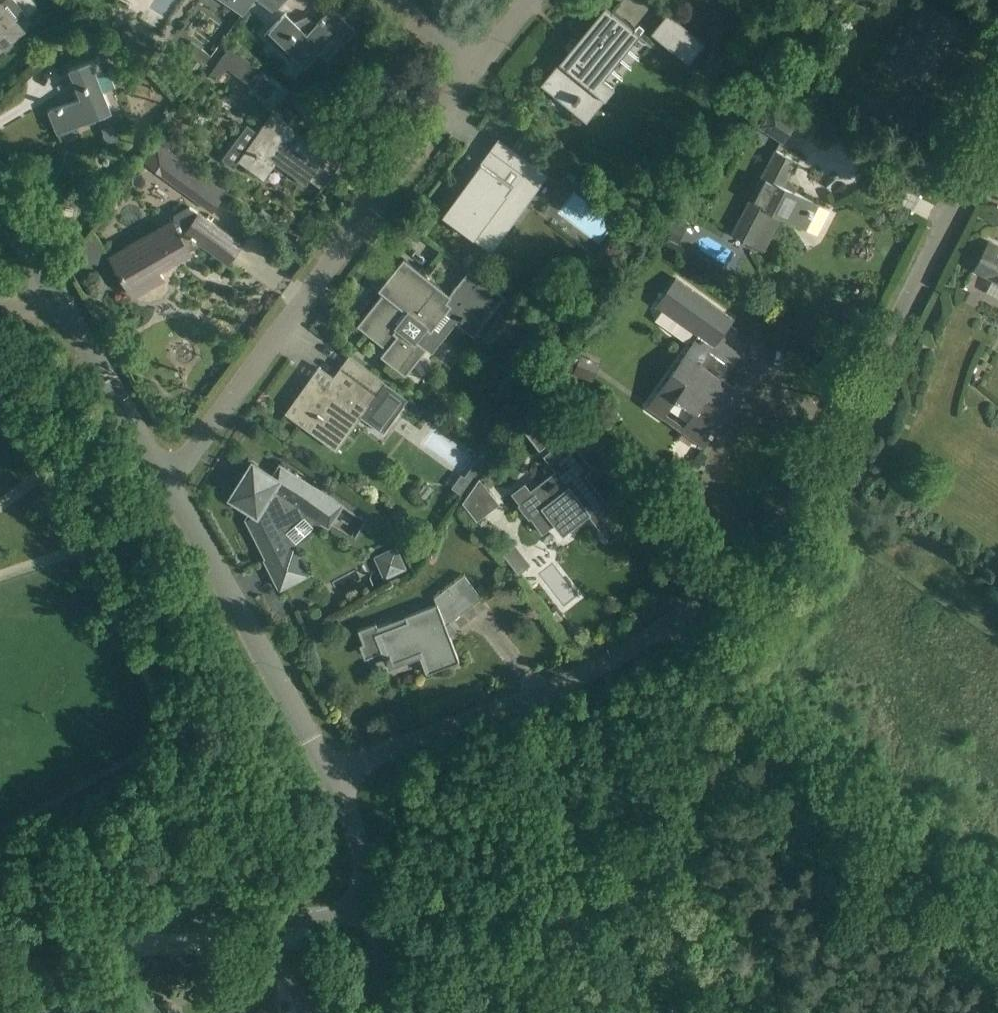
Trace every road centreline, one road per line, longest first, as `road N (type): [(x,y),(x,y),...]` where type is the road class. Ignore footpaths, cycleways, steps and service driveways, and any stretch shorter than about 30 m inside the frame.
road 1 (residential): [(667,621),(753,550),(800,487),(997,110)]
road 2 (residential): [(164,476),(473,74)]
road 3 (unclassified): [(534,1012),(697,710),(698,675),(667,621)]
road 4 (unclassified): [(0,932),(376,920)]
road 5 (residential): [(333,779),(667,621)]
road 6 (residential): [(333,779),(164,476)]
road 7 (track): [(625,840),(762,1012)]
road 8 (residential): [(164,476),(53,289)]
road 9 (unclassified): [(376,920),(333,779)]

